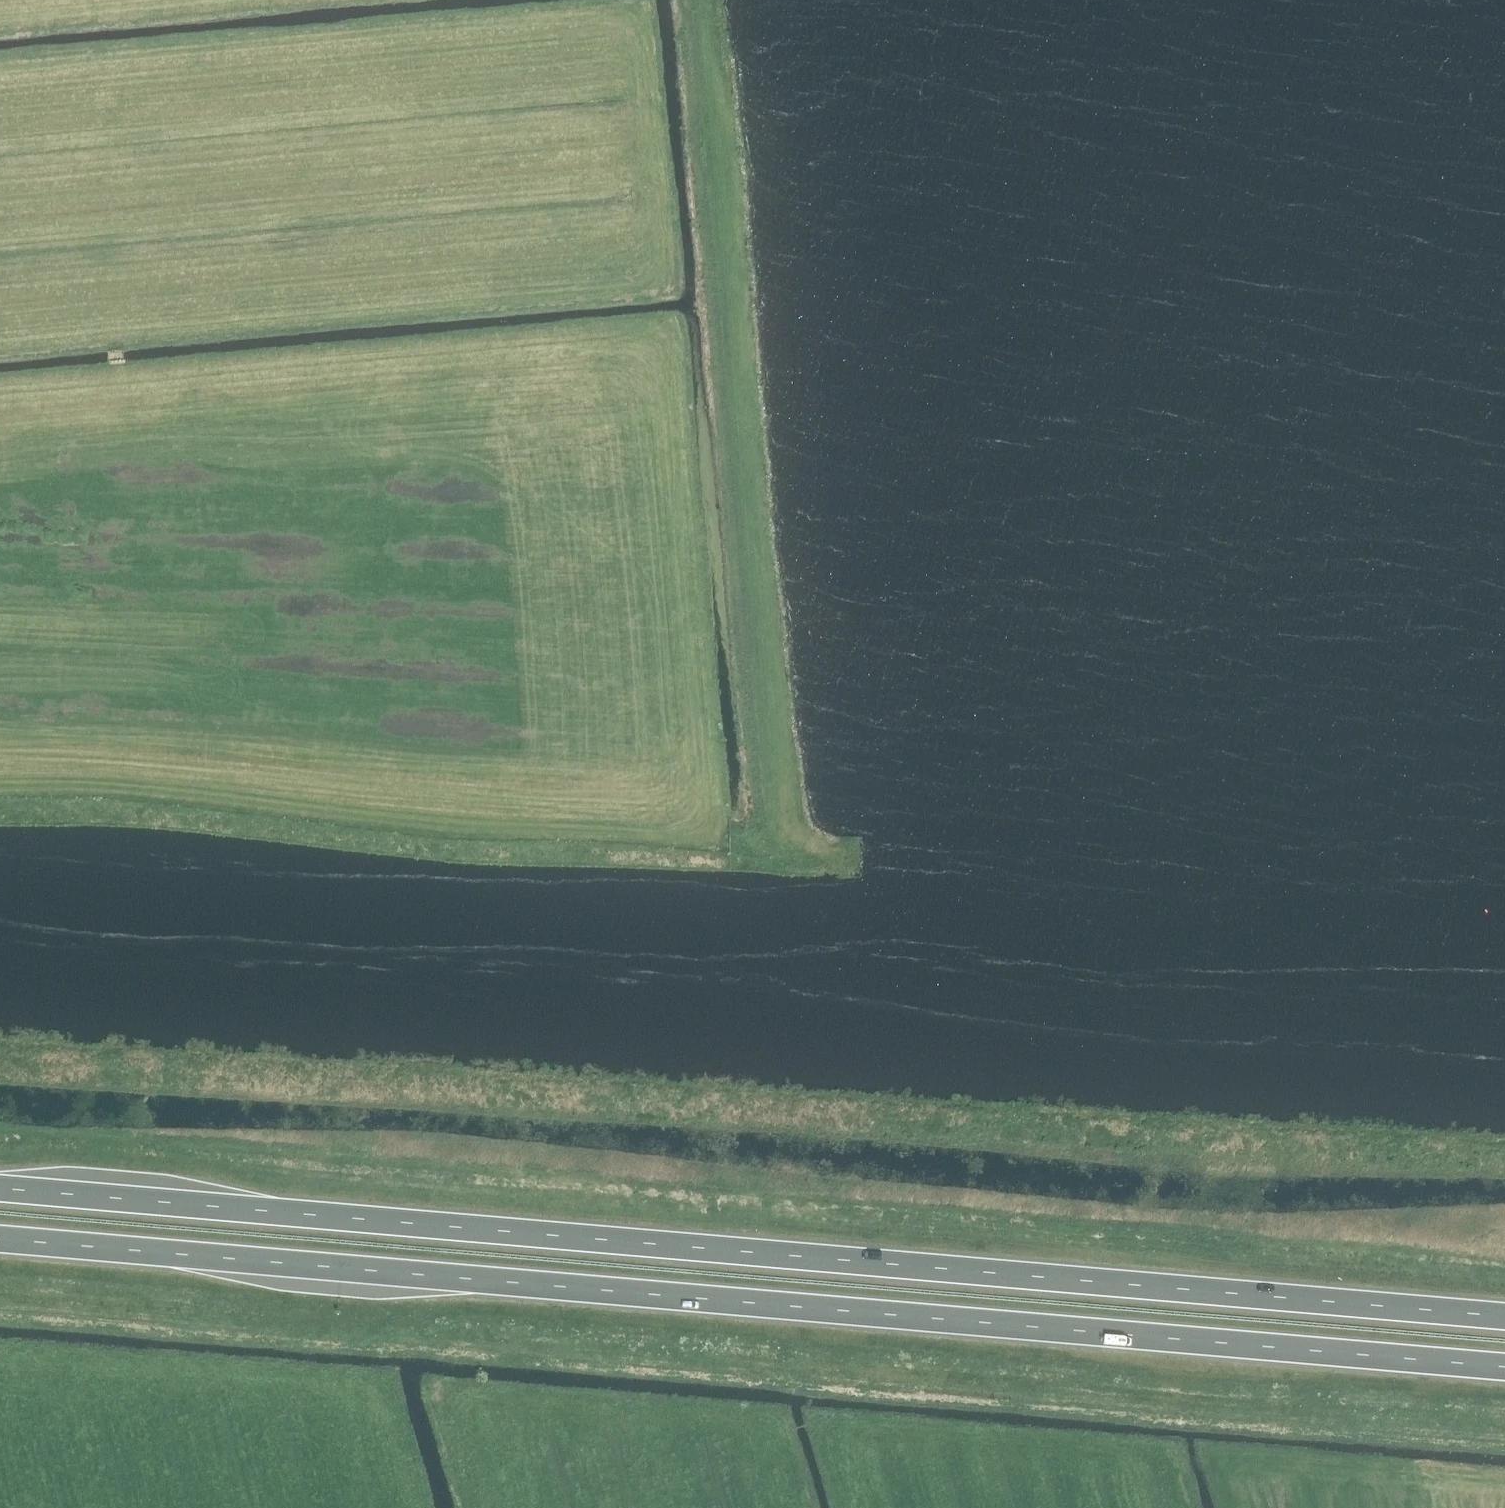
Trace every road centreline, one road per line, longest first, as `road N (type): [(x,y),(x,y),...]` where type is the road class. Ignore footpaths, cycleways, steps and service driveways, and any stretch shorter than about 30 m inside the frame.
road 1 (trunk): [(1504,1317),(0,1188)]
road 2 (trunk): [(0,1239),(1504,1368)]

